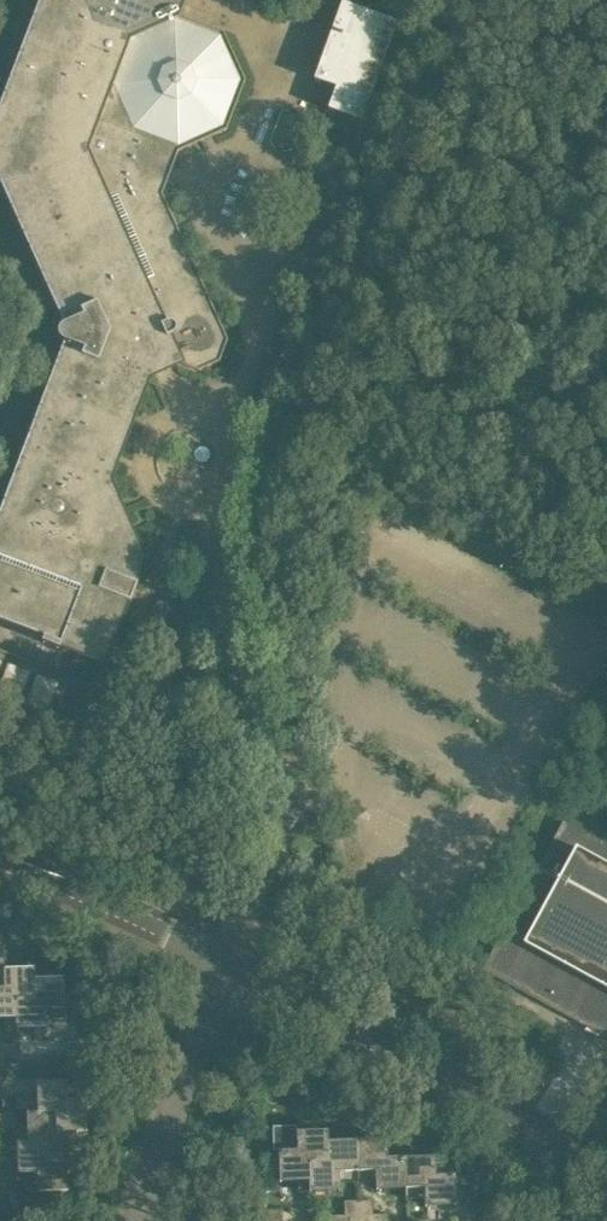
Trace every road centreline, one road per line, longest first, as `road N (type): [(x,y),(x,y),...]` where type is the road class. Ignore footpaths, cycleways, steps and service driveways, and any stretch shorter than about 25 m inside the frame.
road 1 (residential): [(227,961),(606,1168)]
road 2 (residential): [(138,1220),(227,961)]
road 3 (residential): [(0,861),(227,961)]
road 4 (residential): [(227,961),(288,807),(271,766)]

